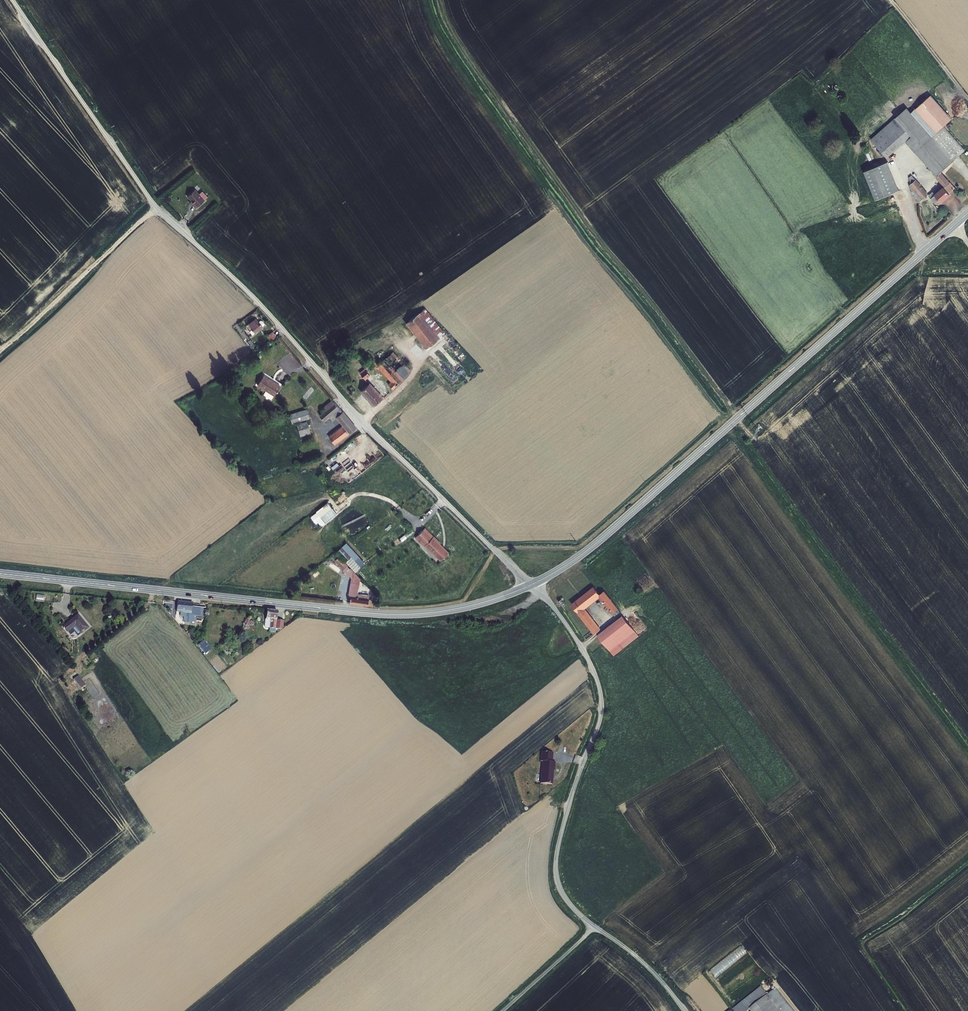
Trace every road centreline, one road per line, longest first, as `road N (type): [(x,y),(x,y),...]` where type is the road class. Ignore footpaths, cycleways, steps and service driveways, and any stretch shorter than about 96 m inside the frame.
road 1 (unclassified): [(13,0),(156,207),(530,585)]
road 2 (secondary): [(536,583),(601,539),(967,213)]
road 3 (secondary): [(0,574),(386,614),(462,608),(530,585)]
road 4 (unclassified): [(536,583),(582,648),(600,692),(599,723),(556,862),(562,892),(595,927)]
road 5 (track): [(156,207),(0,351)]
road 6 (unclassified): [(502,1010),(595,927)]
road 7 (track): [(891,0),(967,98)]
road 8 (unclassified): [(595,927),(648,967),(685,1010)]

